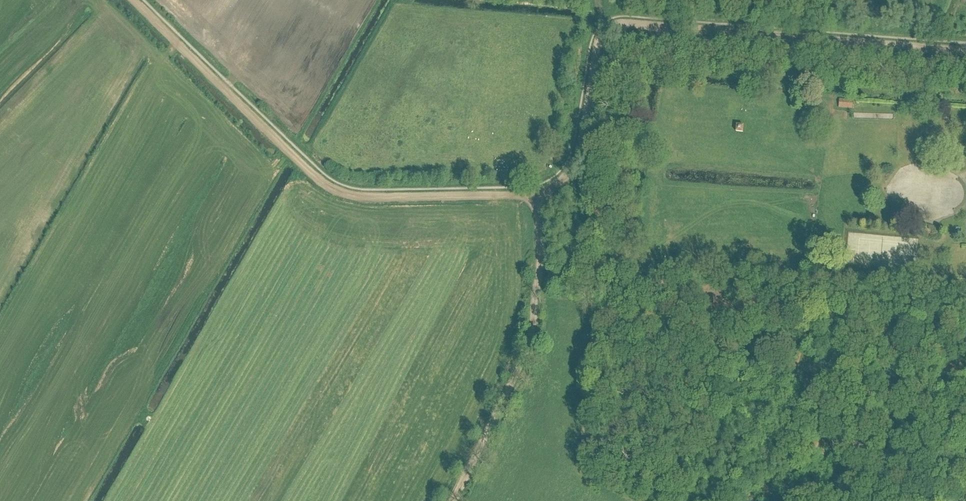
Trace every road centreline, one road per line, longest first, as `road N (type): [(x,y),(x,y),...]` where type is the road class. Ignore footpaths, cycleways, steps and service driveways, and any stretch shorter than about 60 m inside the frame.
road 1 (track): [(536,193),(559,182),(577,158),(598,46),(621,26),(965,51)]
road 2 (track): [(133,0),(341,193),(536,193)]
road 3 (track): [(540,269),(521,364),(452,500)]

